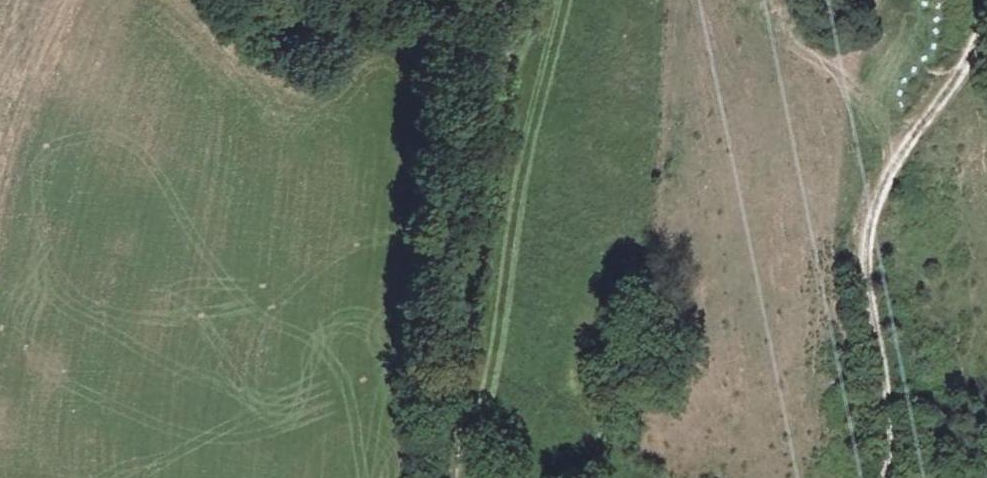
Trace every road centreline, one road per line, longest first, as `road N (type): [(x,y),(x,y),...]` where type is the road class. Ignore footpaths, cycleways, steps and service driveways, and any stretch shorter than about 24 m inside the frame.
road 1 (track): [(882,477),(887,415),(868,304),(875,205),(986,15)]
road 2 (track): [(507,0),(469,231),(451,477)]

